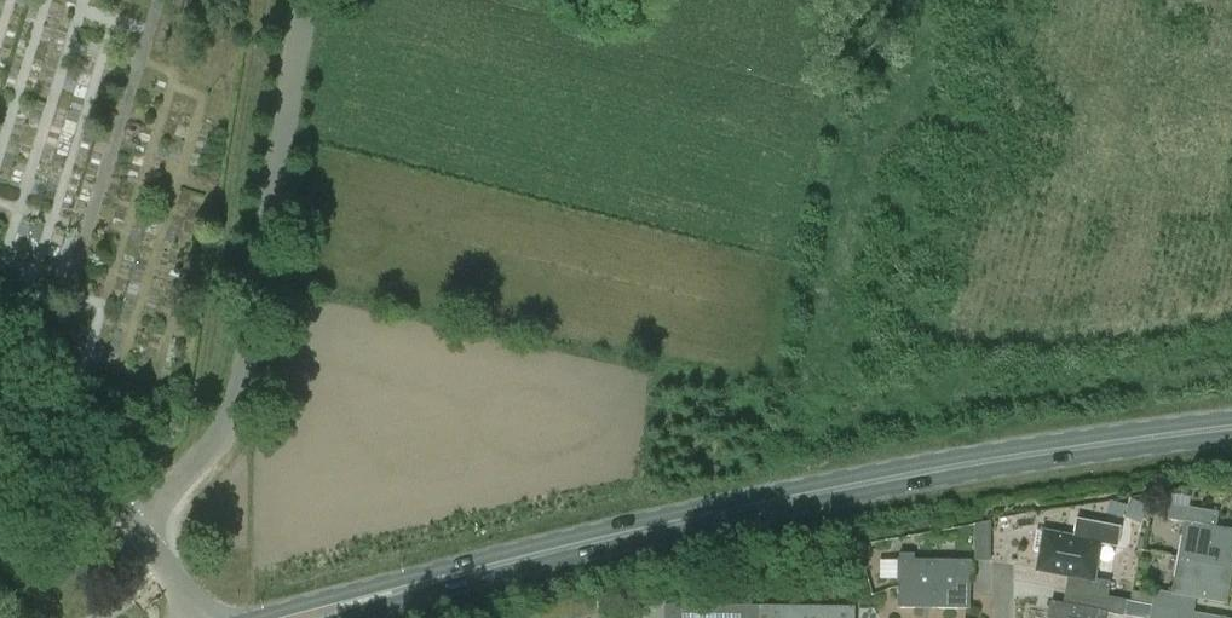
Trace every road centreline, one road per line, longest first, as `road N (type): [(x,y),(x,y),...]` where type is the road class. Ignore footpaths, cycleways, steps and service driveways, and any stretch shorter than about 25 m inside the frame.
road 1 (primary): [(310,617),(642,530),(832,491),(1231,428)]
road 2 (unclassified): [(128,516),(198,458),(224,399),(298,0)]
road 3 (unclassified): [(128,516),(0,363)]
road 4 (unclassified): [(203,617),(128,516)]

